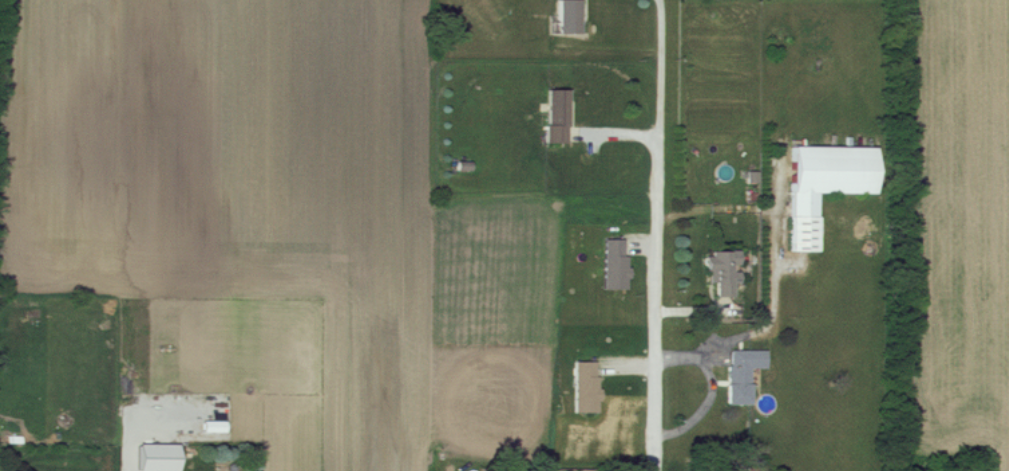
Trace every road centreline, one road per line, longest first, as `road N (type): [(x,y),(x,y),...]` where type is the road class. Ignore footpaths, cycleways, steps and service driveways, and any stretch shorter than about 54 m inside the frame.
road 1 (residential): [(661,470),(666,0)]

